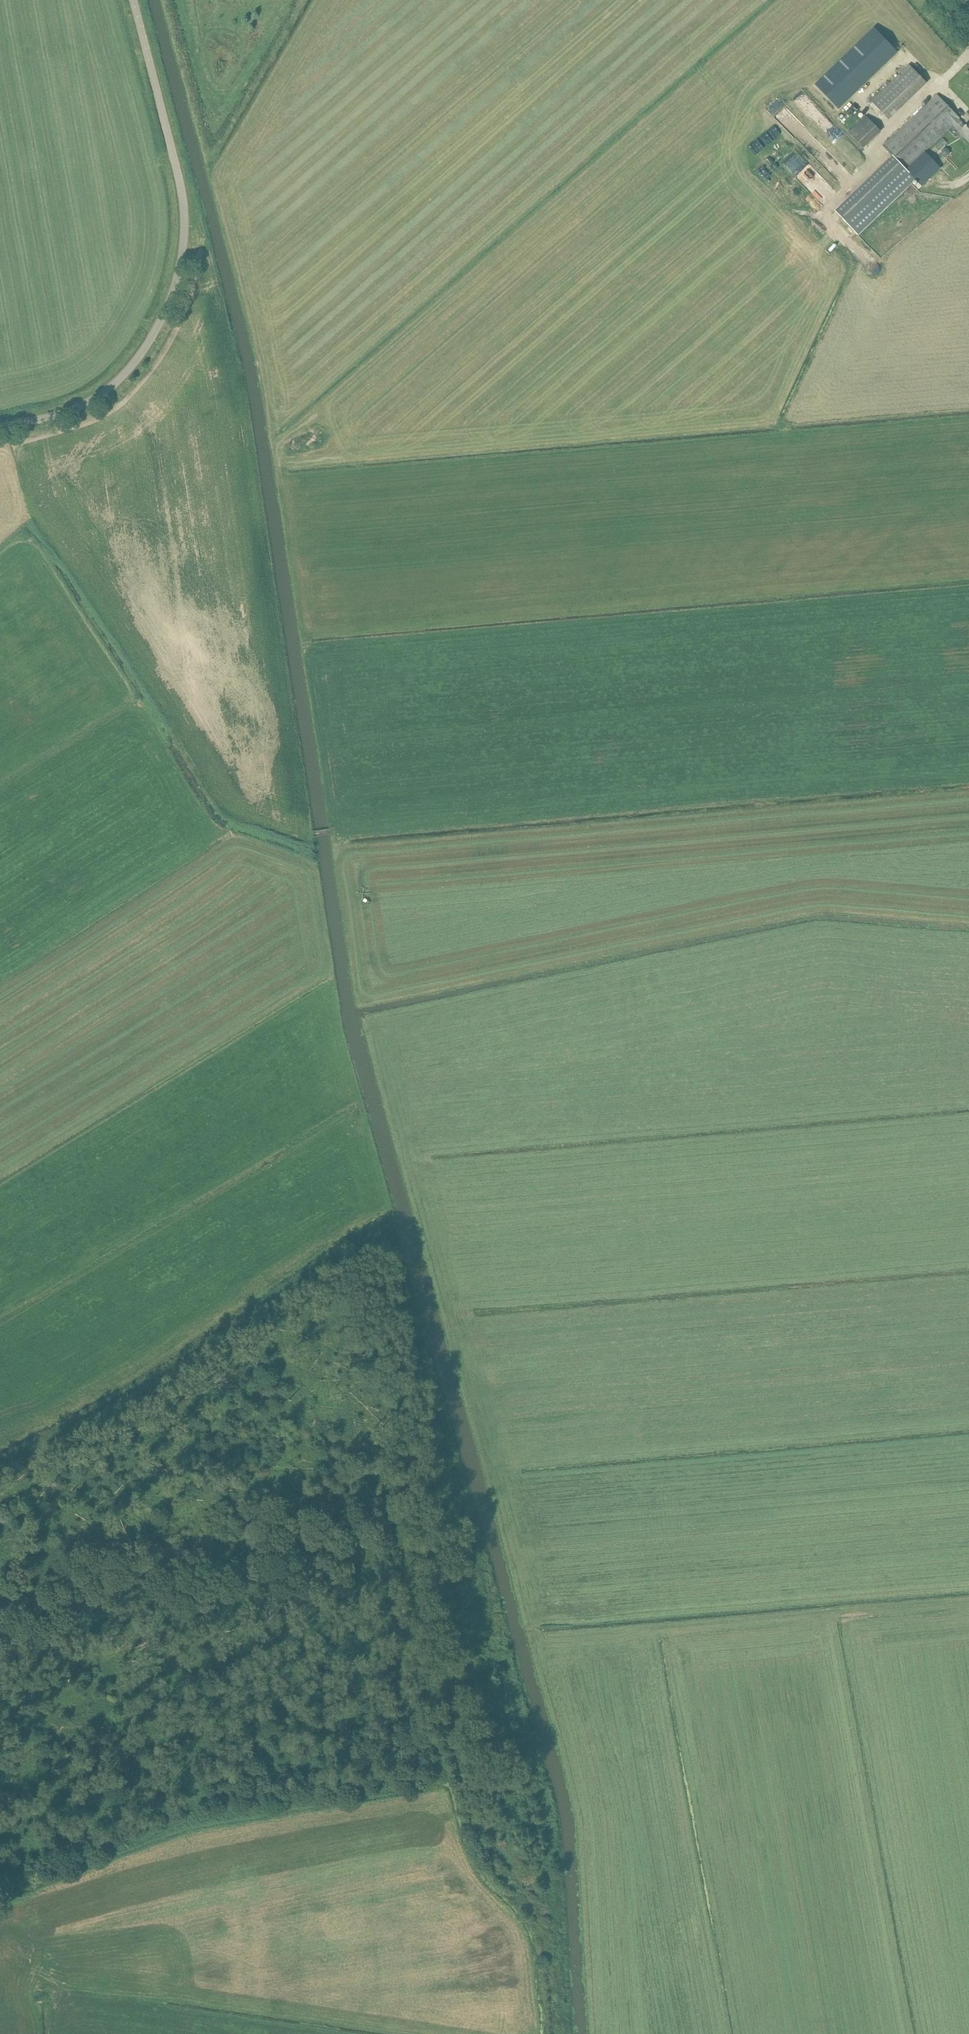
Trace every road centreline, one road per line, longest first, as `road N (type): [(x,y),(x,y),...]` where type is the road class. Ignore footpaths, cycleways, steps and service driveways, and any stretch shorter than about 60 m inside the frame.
road 1 (unclassified): [(0,426),(64,412),(109,387),(153,336),(178,275),(183,202),(133,0)]
road 2 (track): [(968,1603),(549,1643)]

